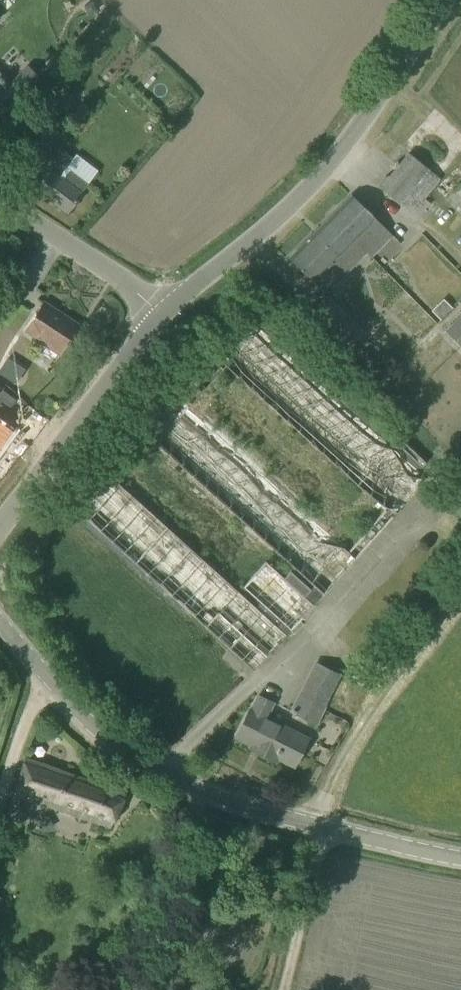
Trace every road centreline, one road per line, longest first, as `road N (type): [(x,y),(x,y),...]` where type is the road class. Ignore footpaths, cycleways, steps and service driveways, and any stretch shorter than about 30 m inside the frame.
road 1 (unclassified): [(460,863),(319,831),(212,794),(118,749),(0,625)]
road 2 (unclassified): [(171,309),(340,149),(443,0)]
road 3 (unclassified): [(0,528),(171,309)]
road 4 (unclassified): [(171,309),(0,203)]
road 5 (track): [(319,831),(284,989)]

